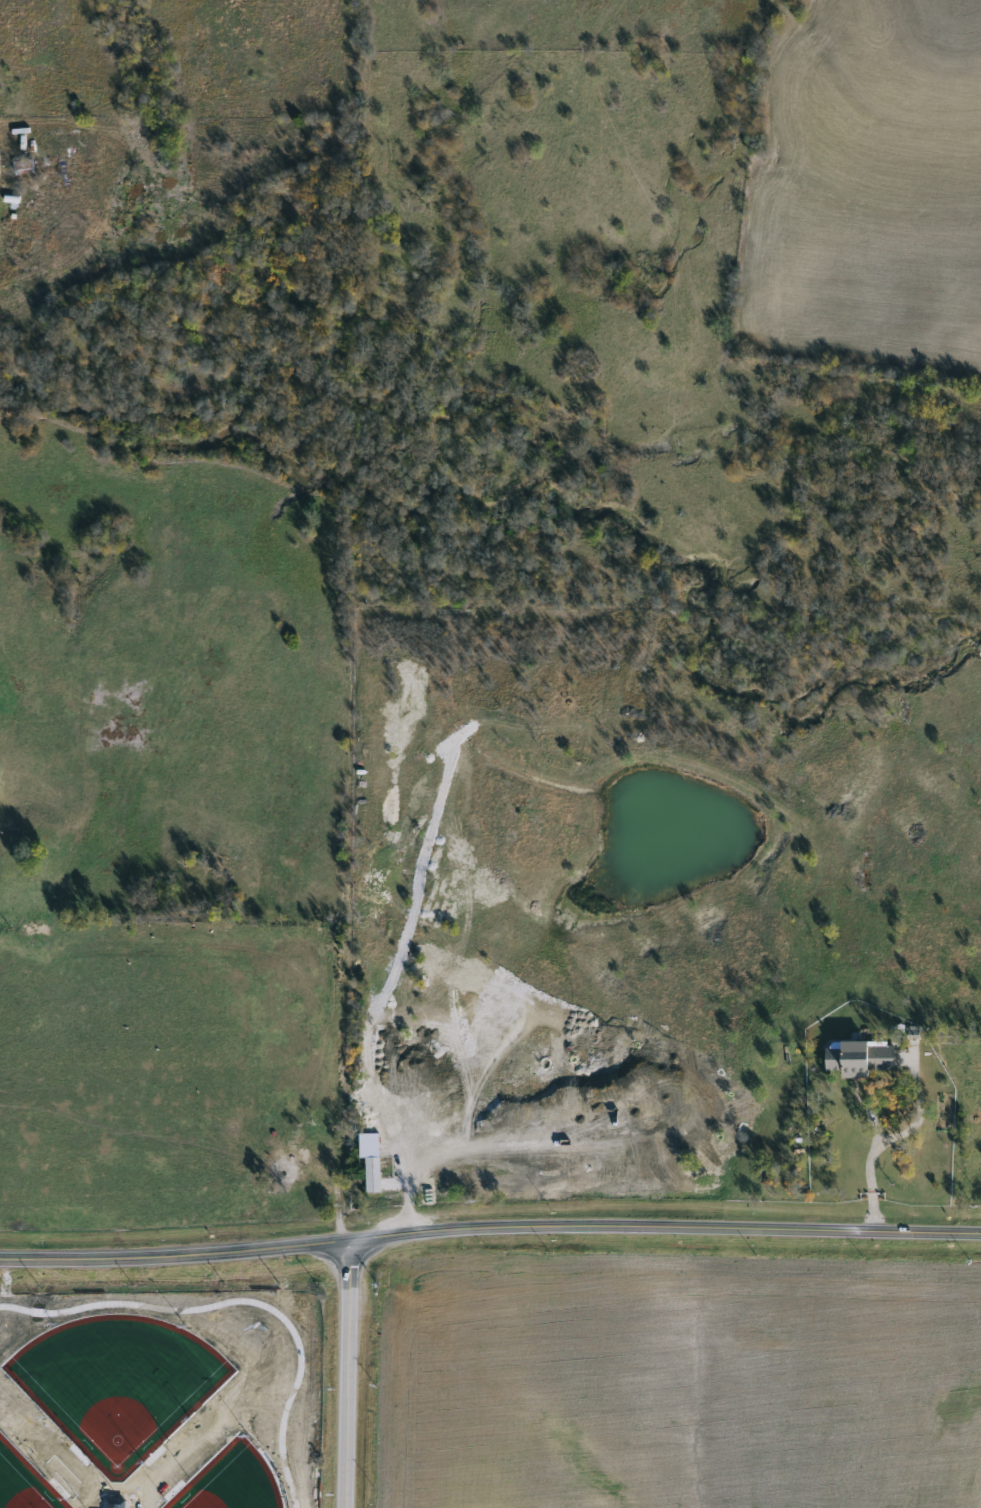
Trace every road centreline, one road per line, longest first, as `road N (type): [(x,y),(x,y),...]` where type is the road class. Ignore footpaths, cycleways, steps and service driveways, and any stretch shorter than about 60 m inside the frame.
road 1 (secondary): [(0,1261),(197,1258),(475,1228),(980,1235)]
road 2 (secondary): [(345,1507),(349,1243)]

